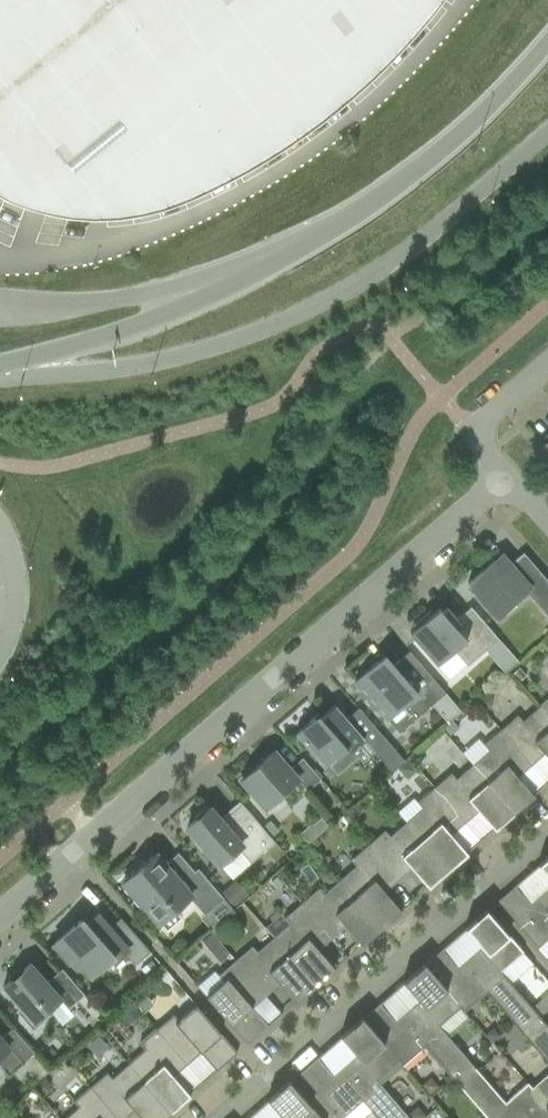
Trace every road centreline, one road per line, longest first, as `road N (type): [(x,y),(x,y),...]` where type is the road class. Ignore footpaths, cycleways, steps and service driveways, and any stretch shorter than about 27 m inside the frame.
road 1 (residential): [(0,917),(501,482)]
road 2 (unclassified): [(0,382),(166,365),(338,302),(401,258),(547,128)]
road 3 (residential): [(201,1117),(547,820)]
road 4 (secondary): [(0,368),(222,296),(321,241)]
road 5 (unclassified): [(0,323),(214,281),(321,241)]
road 6 (secondary): [(321,241),(372,212),(509,93),(547,46)]
road 7 (unclassified): [(501,482),(477,442),(486,420),(547,364)]

